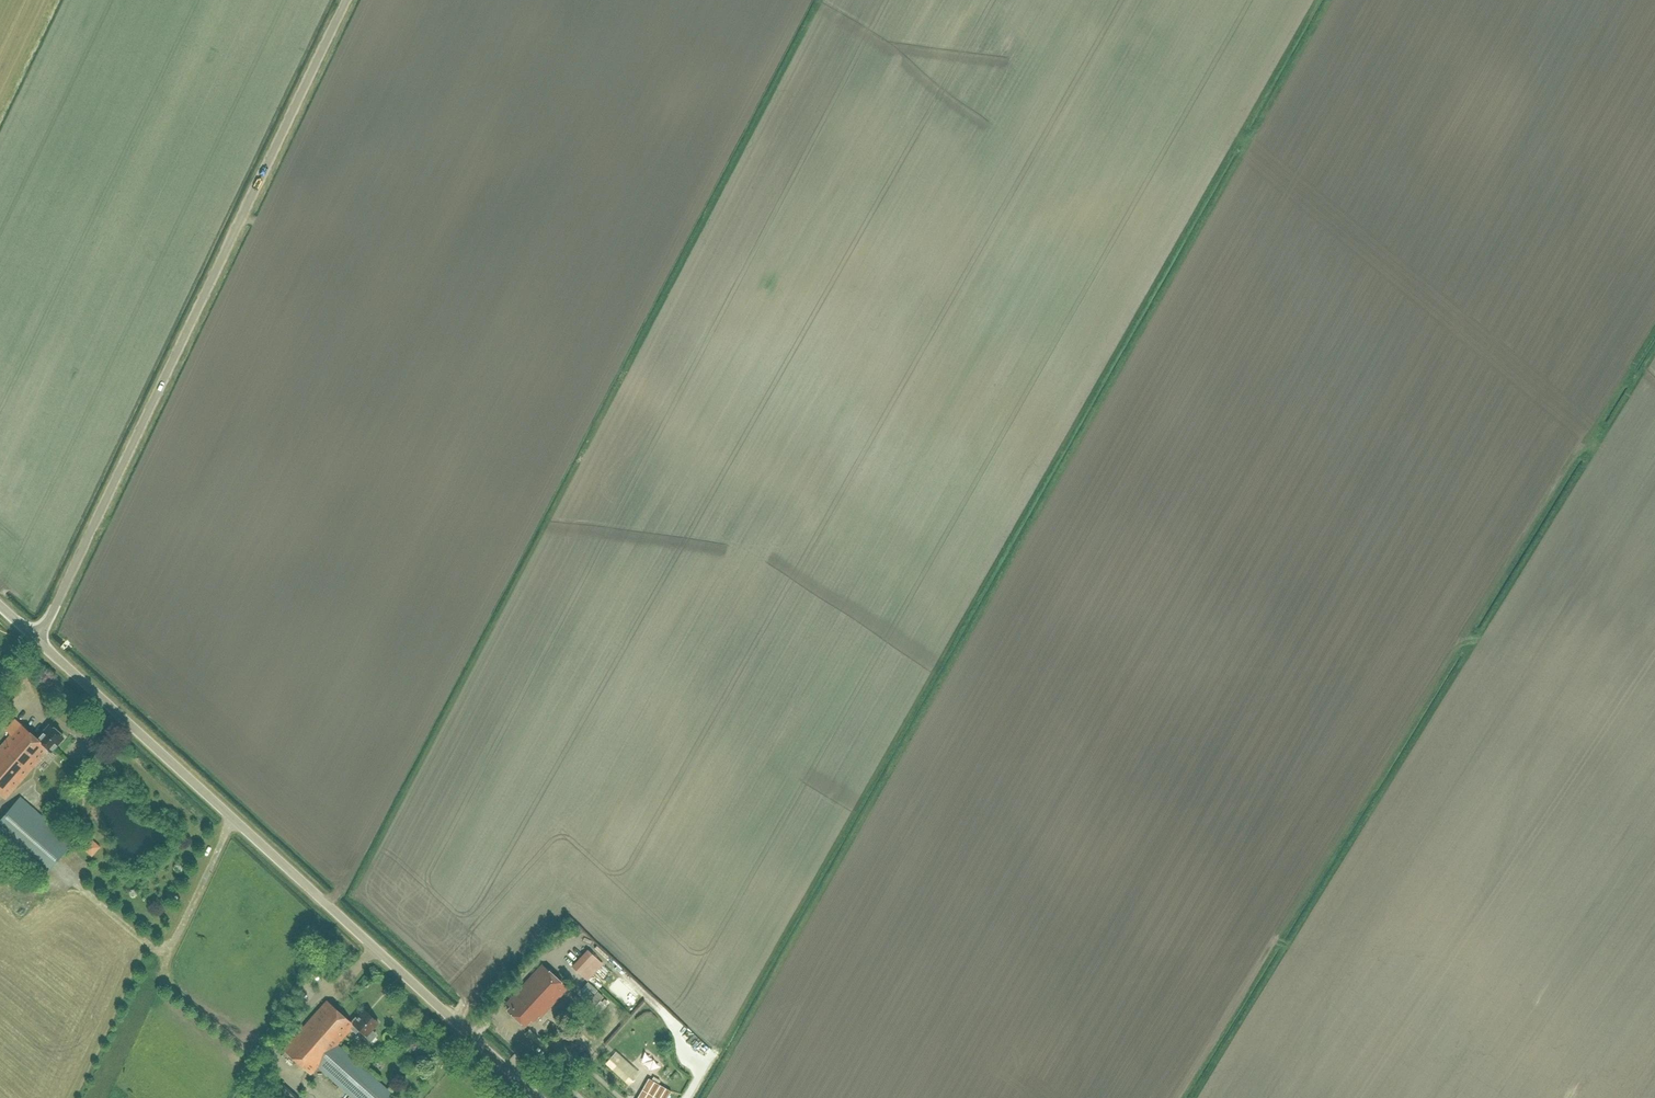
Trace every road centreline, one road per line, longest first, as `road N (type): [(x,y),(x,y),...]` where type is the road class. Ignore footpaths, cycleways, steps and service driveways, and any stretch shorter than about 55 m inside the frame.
road 1 (unclassified): [(38,640),(345,0)]
road 2 (unclassified): [(538,1097),(38,640)]

